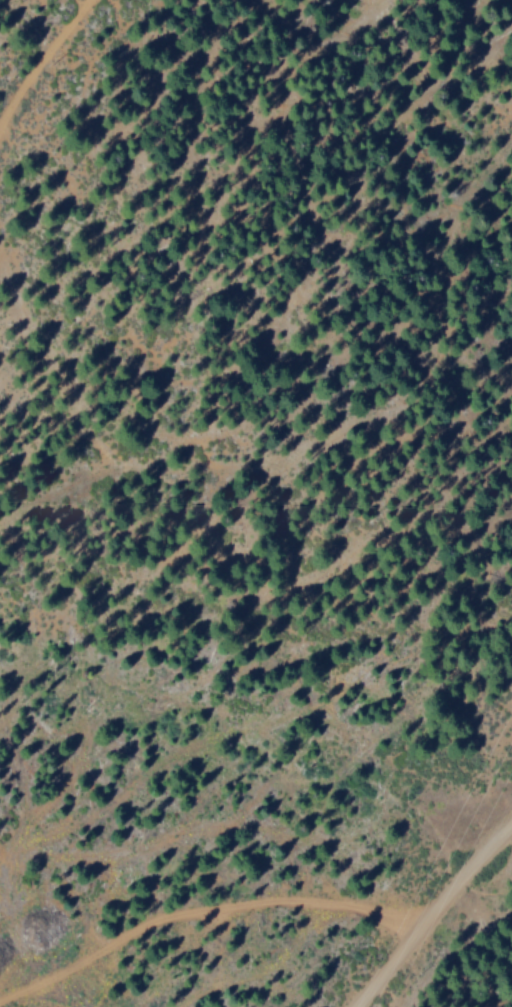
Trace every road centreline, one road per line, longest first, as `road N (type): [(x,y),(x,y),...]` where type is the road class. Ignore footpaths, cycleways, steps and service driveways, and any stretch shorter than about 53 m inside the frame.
road 1 (residential): [(354,1006),(511,825)]

